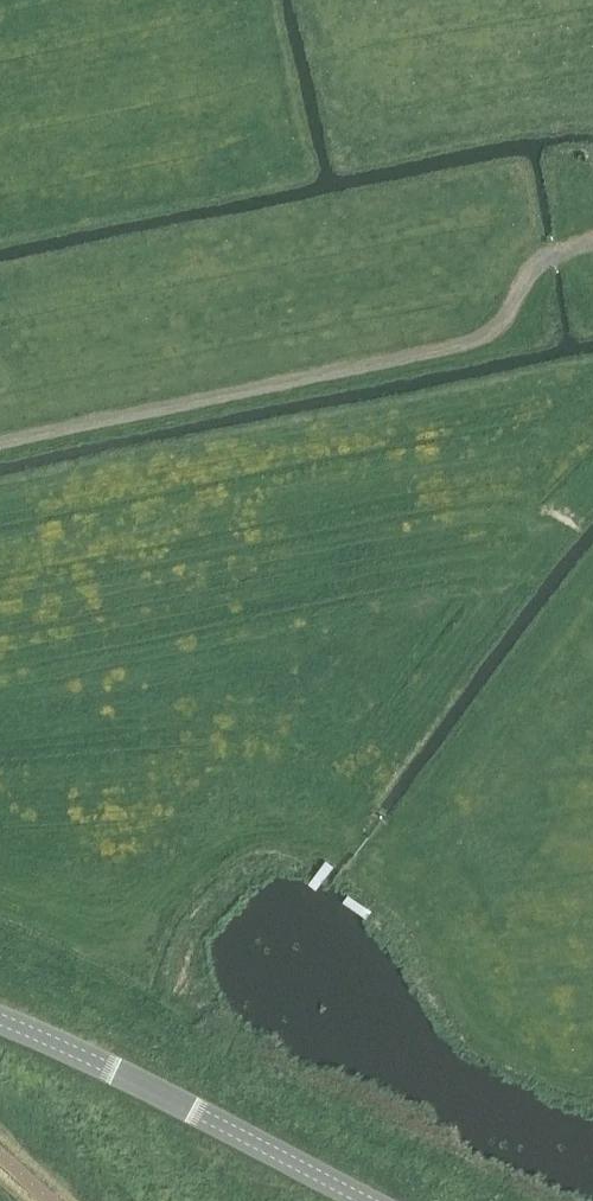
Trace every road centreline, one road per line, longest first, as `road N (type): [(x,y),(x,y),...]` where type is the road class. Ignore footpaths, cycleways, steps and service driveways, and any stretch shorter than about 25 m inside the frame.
road 1 (track): [(592,244),(544,258),(504,317),(461,343),(0,441)]
road 2 (tertiary): [(365,1200),(0,1019)]

